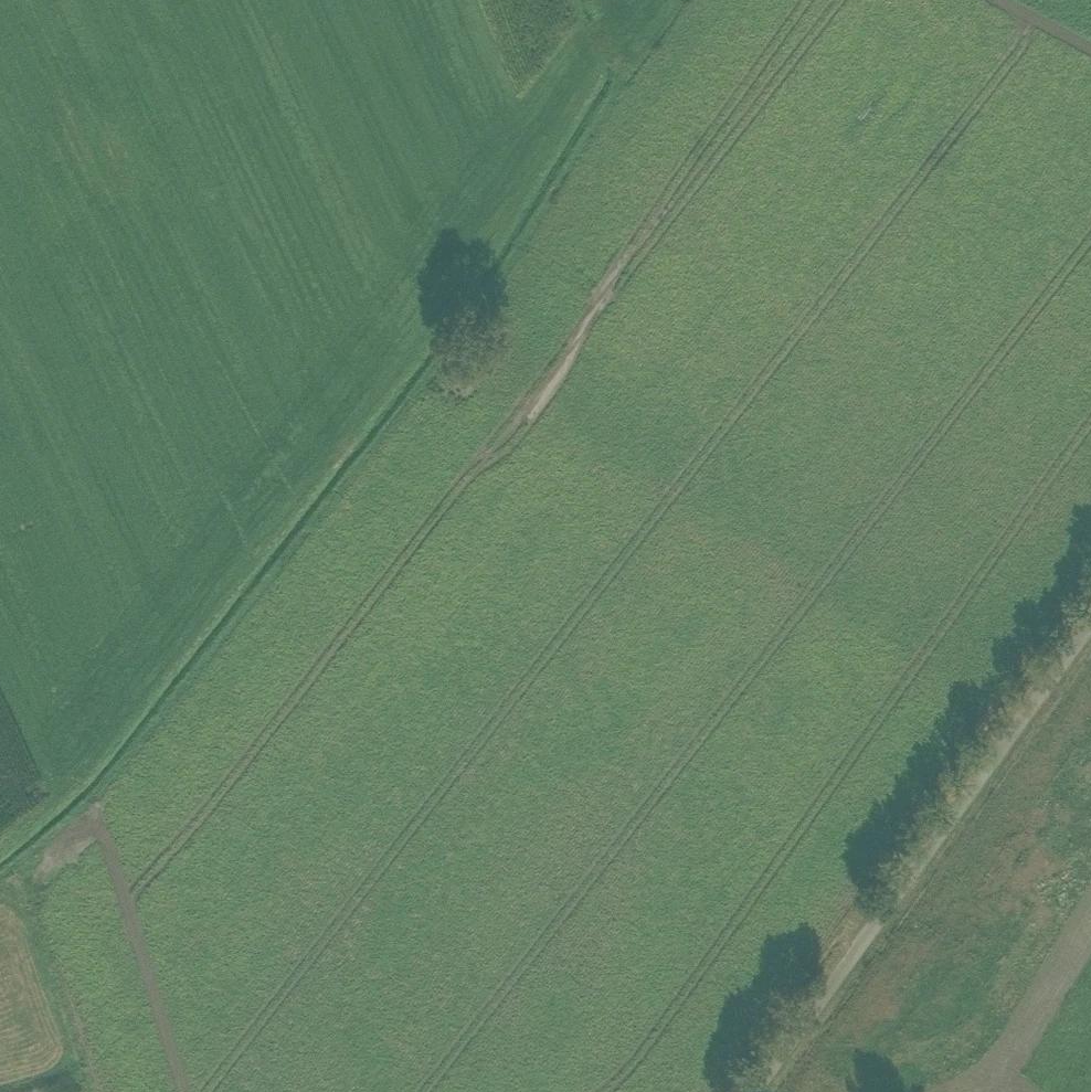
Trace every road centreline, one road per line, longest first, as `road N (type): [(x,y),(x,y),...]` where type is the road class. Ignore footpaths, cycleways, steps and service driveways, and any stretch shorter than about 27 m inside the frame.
road 1 (unclassified): [(752,1091),(1090,599)]

